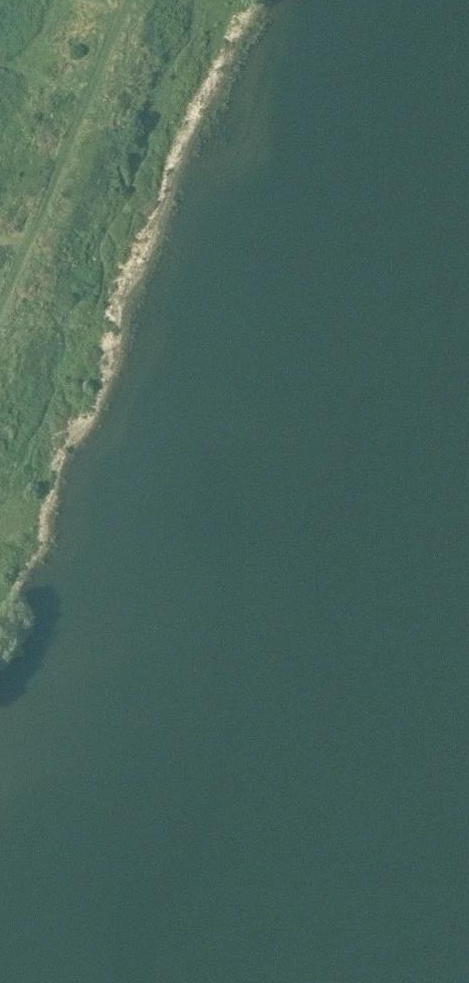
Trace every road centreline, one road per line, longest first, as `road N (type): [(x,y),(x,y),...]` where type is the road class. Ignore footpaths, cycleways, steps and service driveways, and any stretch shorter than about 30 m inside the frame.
road 1 (track): [(135,0),(0,313)]

